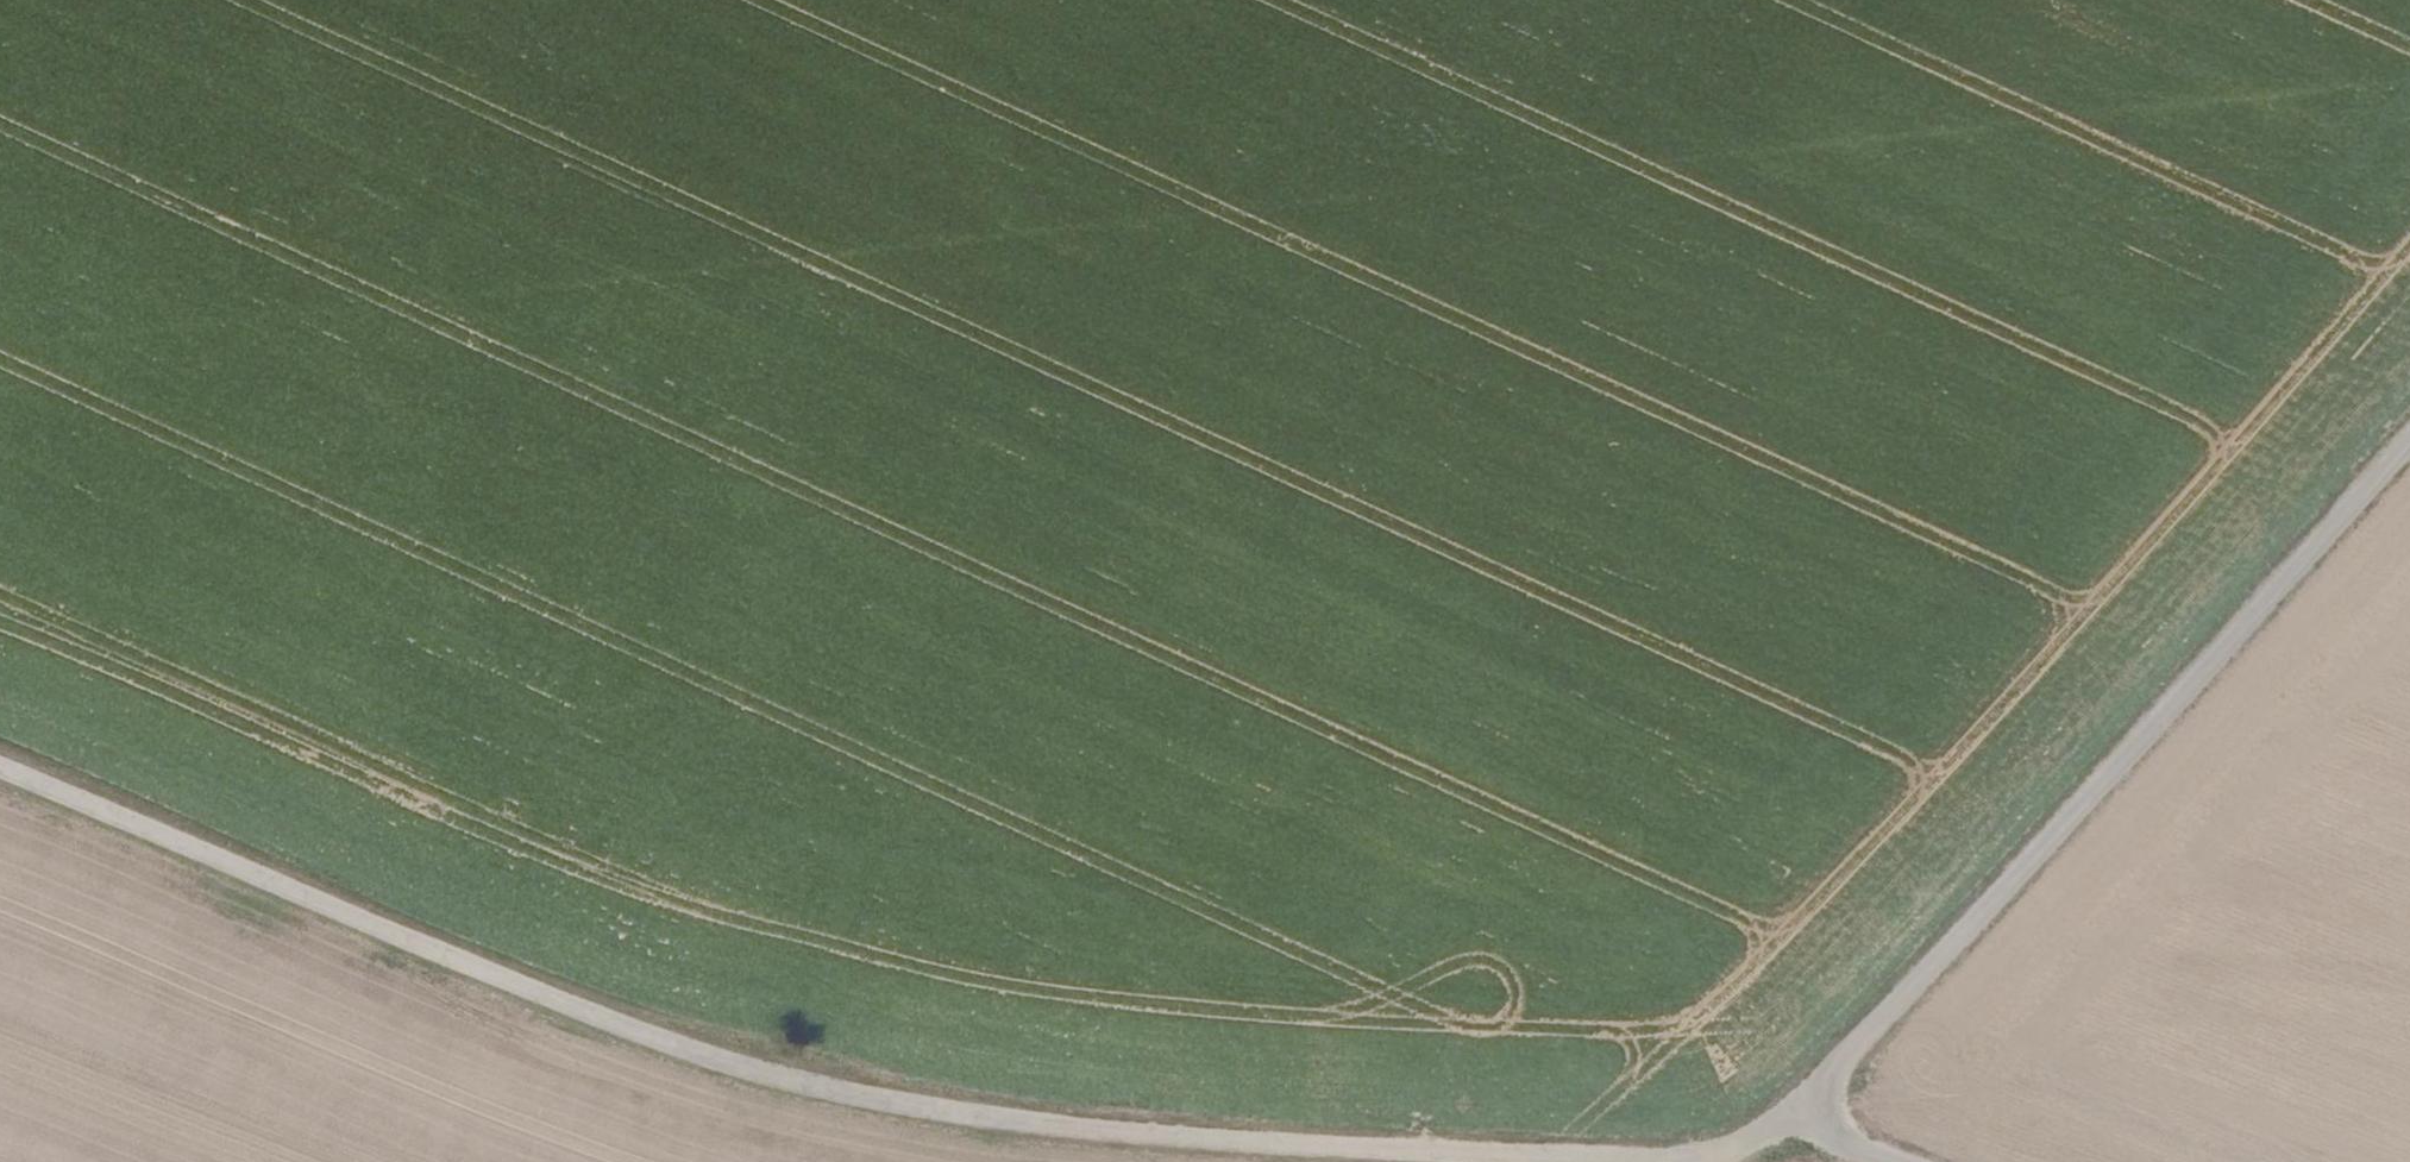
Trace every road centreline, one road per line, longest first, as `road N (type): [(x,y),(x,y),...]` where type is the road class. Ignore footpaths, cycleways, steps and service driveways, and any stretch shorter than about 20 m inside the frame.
road 1 (track): [(1602,1161),(1157,1144),(856,1107),(602,1023),(0,775)]
road 2 (track): [(1771,1135),(1860,1055),(2409,451)]
road 3 (track): [(1771,1135),(1623,1161)]
road 4 (track): [(1916,1161),(1832,1135),(1771,1135)]

